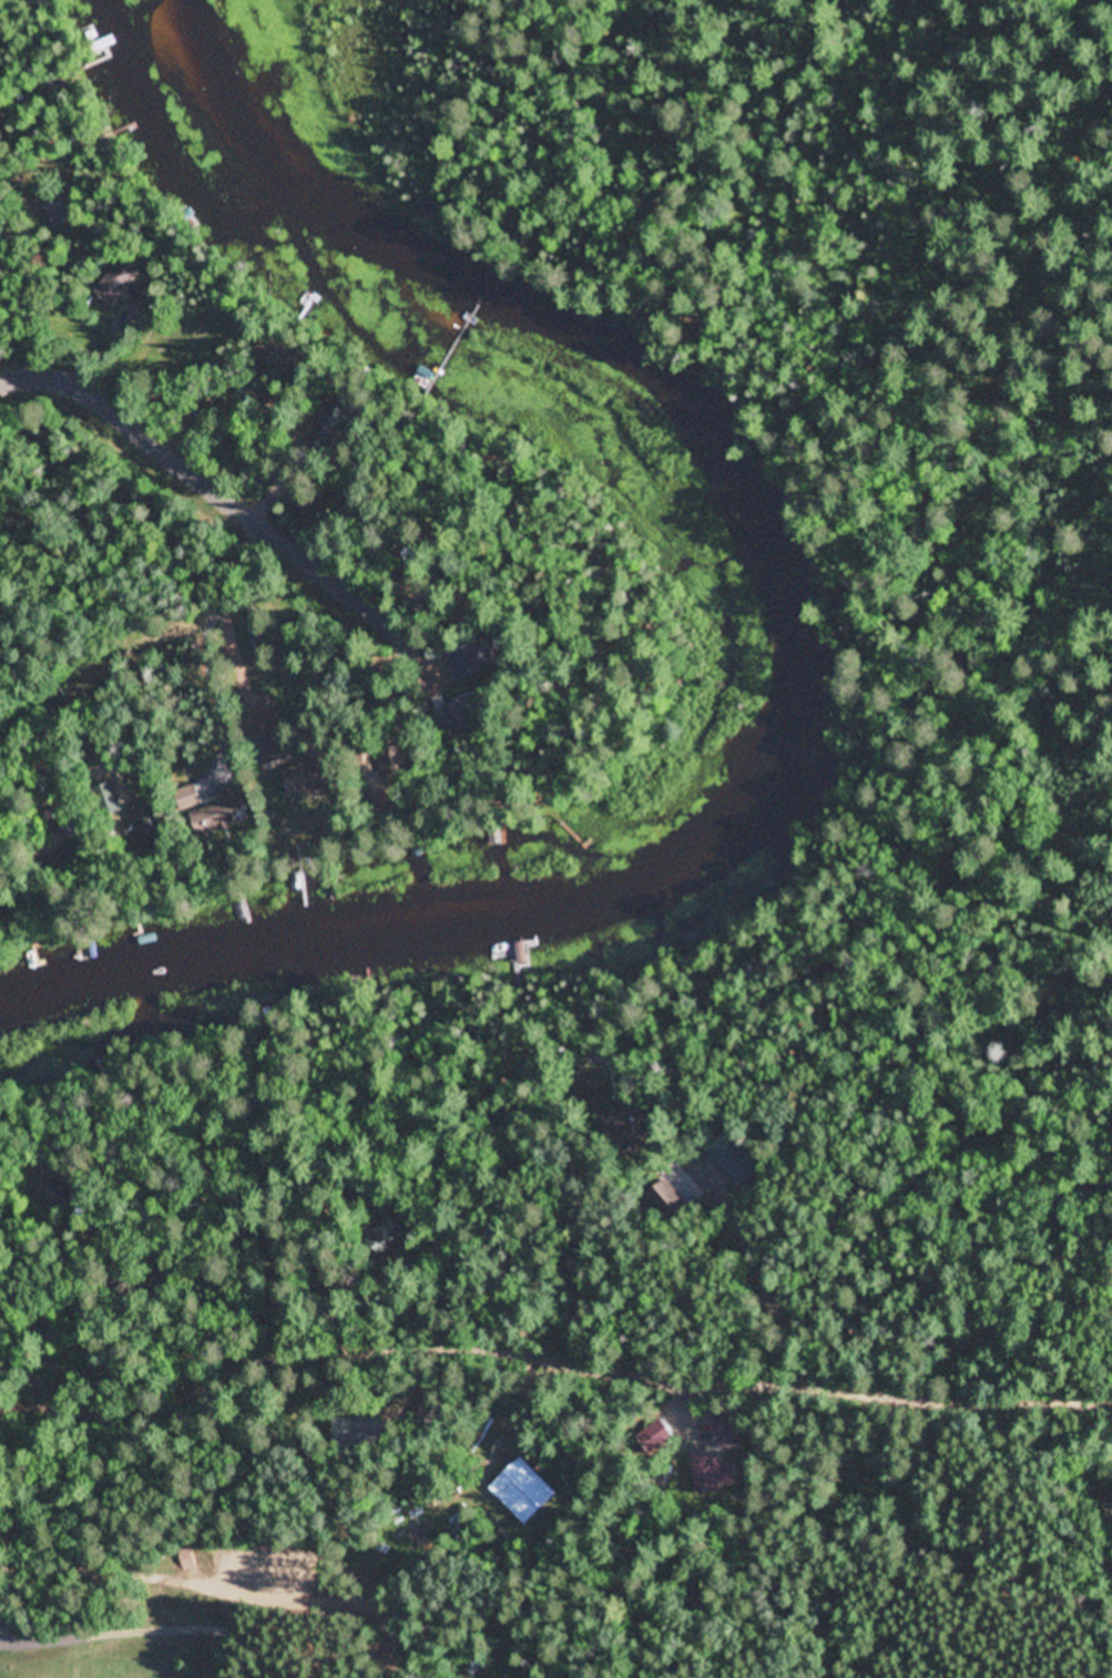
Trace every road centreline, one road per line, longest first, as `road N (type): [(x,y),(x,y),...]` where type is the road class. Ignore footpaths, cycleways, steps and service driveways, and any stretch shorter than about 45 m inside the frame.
road 1 (residential): [(1111,1397),(725,1384),(457,1341),(267,1353),(171,1391),(106,1404),(40,1402)]
road 2 (residential): [(0,382),(67,367),(100,383),(261,502),(258,534)]
road 3 (residential): [(258,534),(376,585),(390,632),(387,663),(354,707)]
road 4 (residential): [(258,534),(241,597),(127,643),(68,689)]

